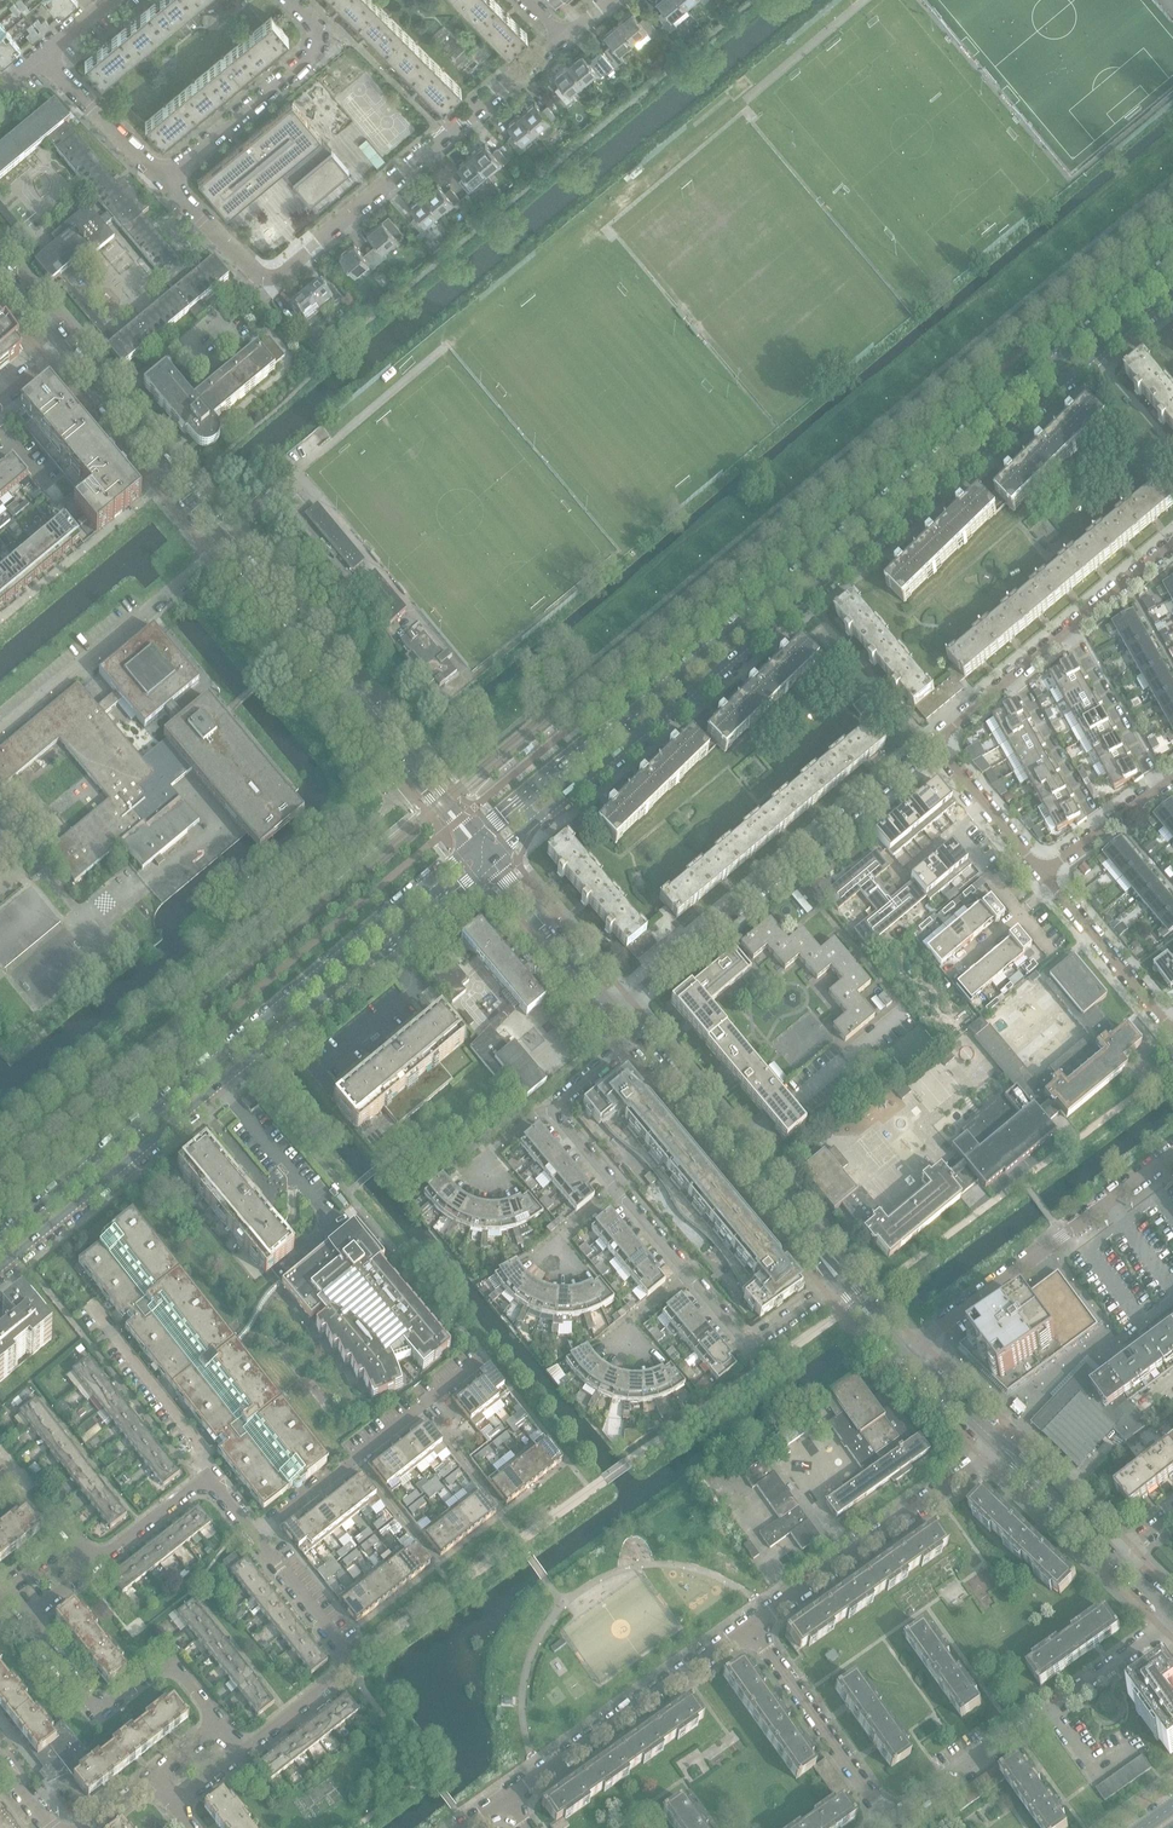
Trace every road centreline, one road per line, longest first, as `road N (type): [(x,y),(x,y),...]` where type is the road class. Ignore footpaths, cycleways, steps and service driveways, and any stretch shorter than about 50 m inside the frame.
road 1 (tertiary): [(1172,256),(475,840)]
road 2 (tertiary): [(490,860),(1172,289)]
road 3 (residential): [(475,840),(65,347)]
road 4 (tertiary): [(0,1265),(490,860)]
road 5 (tertiary): [(475,840),(0,1235)]
road 6 (residential): [(640,1040),(562,1104),(558,1116),(749,1345),(842,1280)]
road 7 (residential): [(615,1010),(938,742)]
road 8 (residential): [(258,286),(563,39)]
road 9 (residential): [(891,1825),(1172,1625)]
road 10 (residential): [(907,1353),(1172,1153)]
road 11 (residential): [(842,1280),(640,1040)]
road 12 (residential): [(751,1626),(1000,1446)]
road 13 (residential): [(244,1754),(349,1667),(345,1648),(256,1538)]
road 14 (residential): [(511,1800),(751,1626)]
road 15 (residential): [(256,1538),(485,1357)]
road 16 (residential): [(220,1723),(171,1661),(102,1716),(26,1620)]
road 17 (residential): [(166,178),(323,42),(289,0)]
road 18 (residential): [(891,1825),(751,1626)]
road 19 (residential): [(256,1538),(208,1477),(98,1562)]
road 20 (residential): [(1045,874),(1172,1025)]
road 21 (residential): [(615,1010),(490,860)]
road 22 (residential): [(1157,790),(1071,631)]
road 23 (residential): [(1101,832),(1016,677)]
road 24 (residential): [(166,178),(53,48)]
road 25 (residential): [(938,742),(1045,874)]
road 26 (residential): [(1116,1560),(1000,1446)]
road 27 (residential): [(258,286),(166,178)]
road 28 (residential): [(1172,546),(1071,631)]
road 29 (residential): [(1000,1446),(907,1353)]
road 30 (residential): [(98,1562),(75,1534),(2,1590)]

